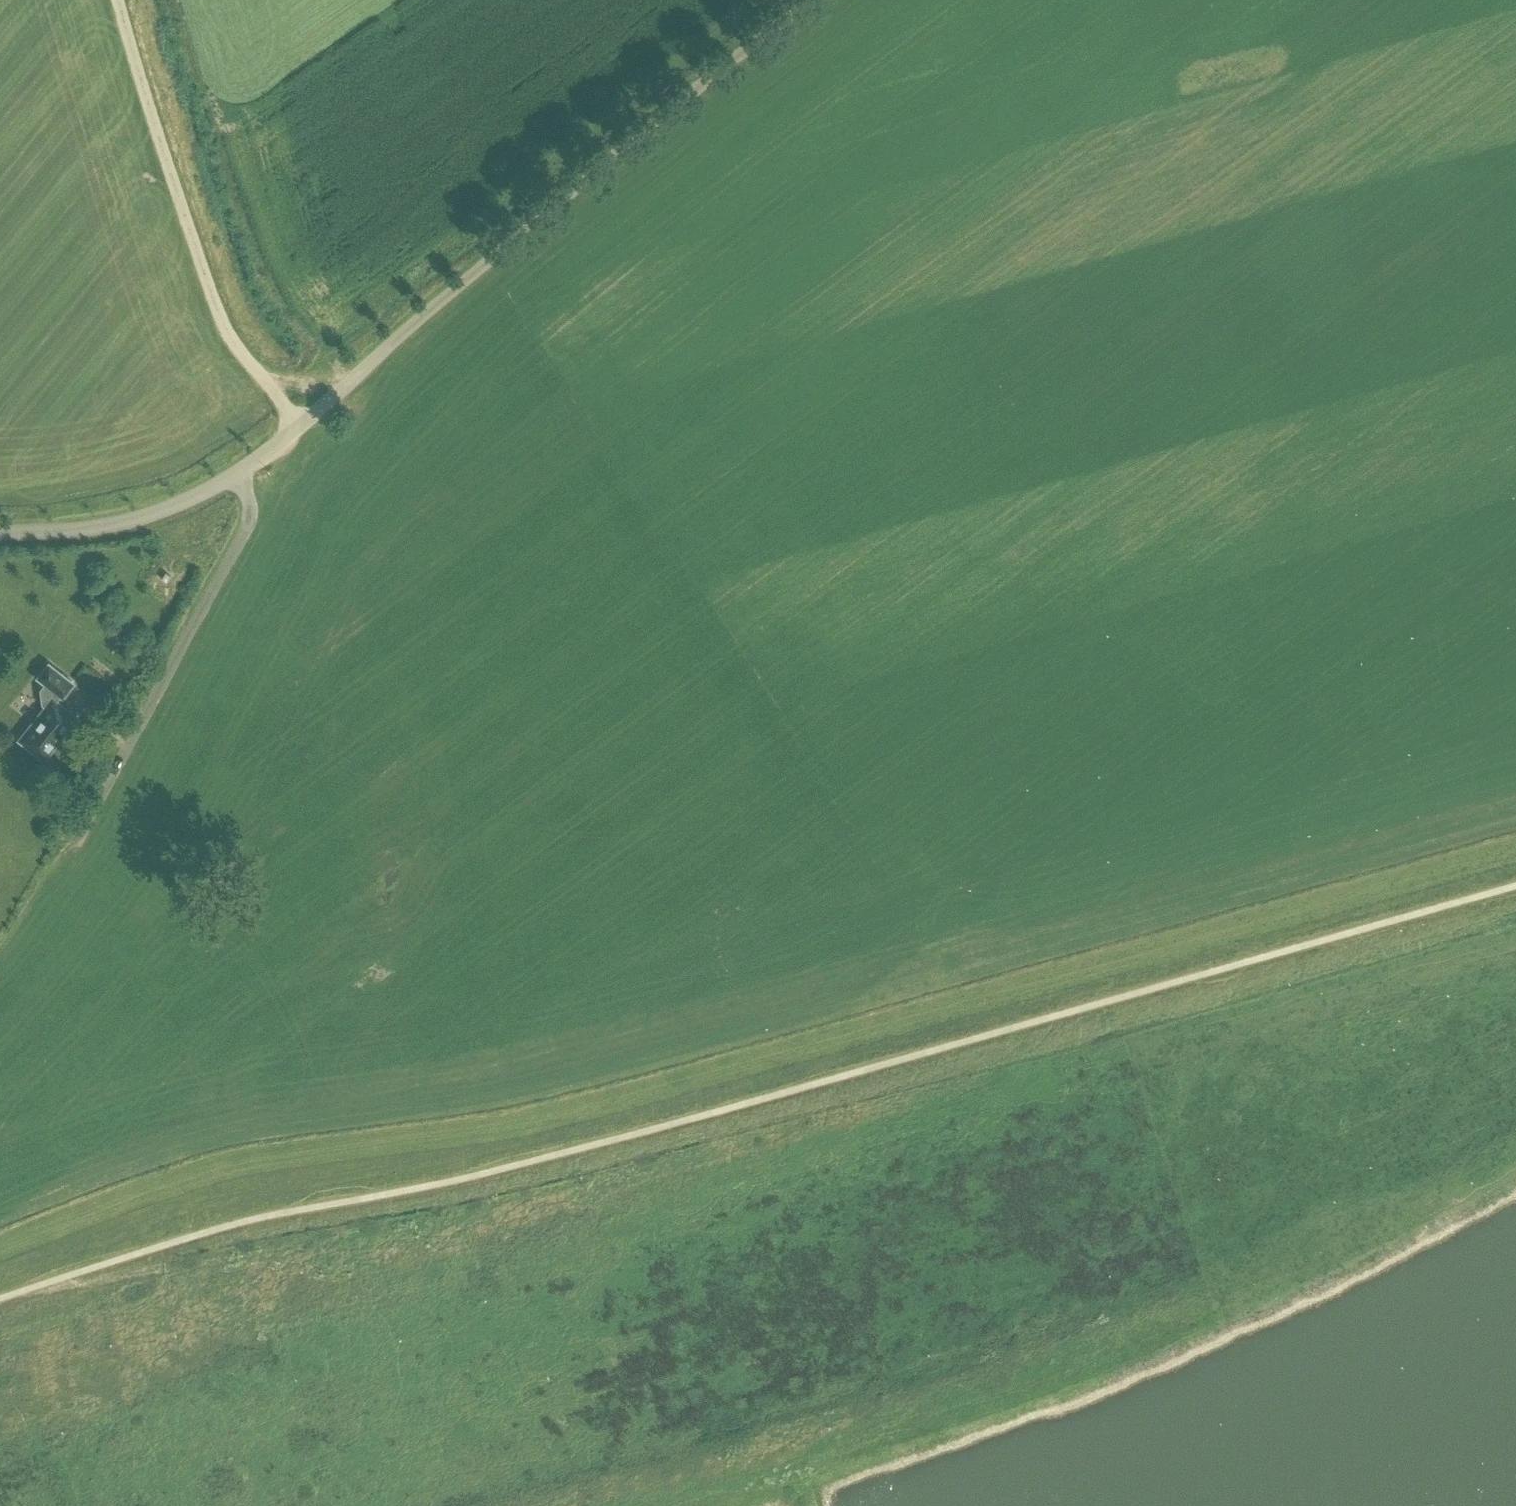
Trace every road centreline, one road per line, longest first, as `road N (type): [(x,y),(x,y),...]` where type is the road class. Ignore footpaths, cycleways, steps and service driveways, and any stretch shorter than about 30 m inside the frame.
road 1 (unclassified): [(0,531),(112,524),(242,473),(553,209),(822,0)]
road 2 (track): [(298,428),(215,306),(118,0)]

